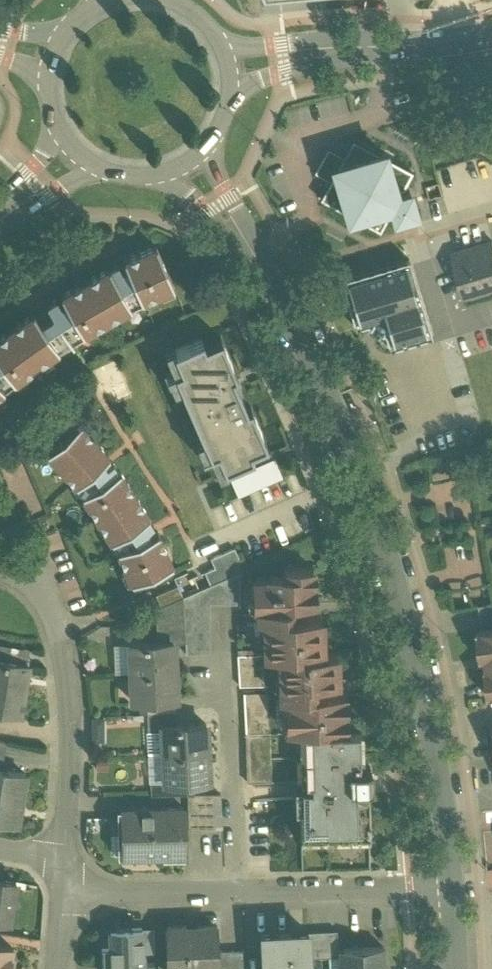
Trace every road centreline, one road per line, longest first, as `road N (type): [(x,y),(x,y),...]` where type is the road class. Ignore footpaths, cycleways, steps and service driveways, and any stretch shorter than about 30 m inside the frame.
road 1 (tertiary): [(190,162),(267,276),(337,418),(386,549),(430,728)]
road 2 (residential): [(63,864),(70,713),(52,593),(0,566)]
road 3 (secondary): [(229,61),(491,34)]
road 4 (residential): [(233,893),(224,665)]
road 5 (residential): [(452,890),(233,893)]
road 6 (residential): [(233,893),(60,895)]
road 7 (tertiary): [(430,728),(452,890)]
road 8 (secondary): [(73,149),(116,174),(167,173),(190,162)]

